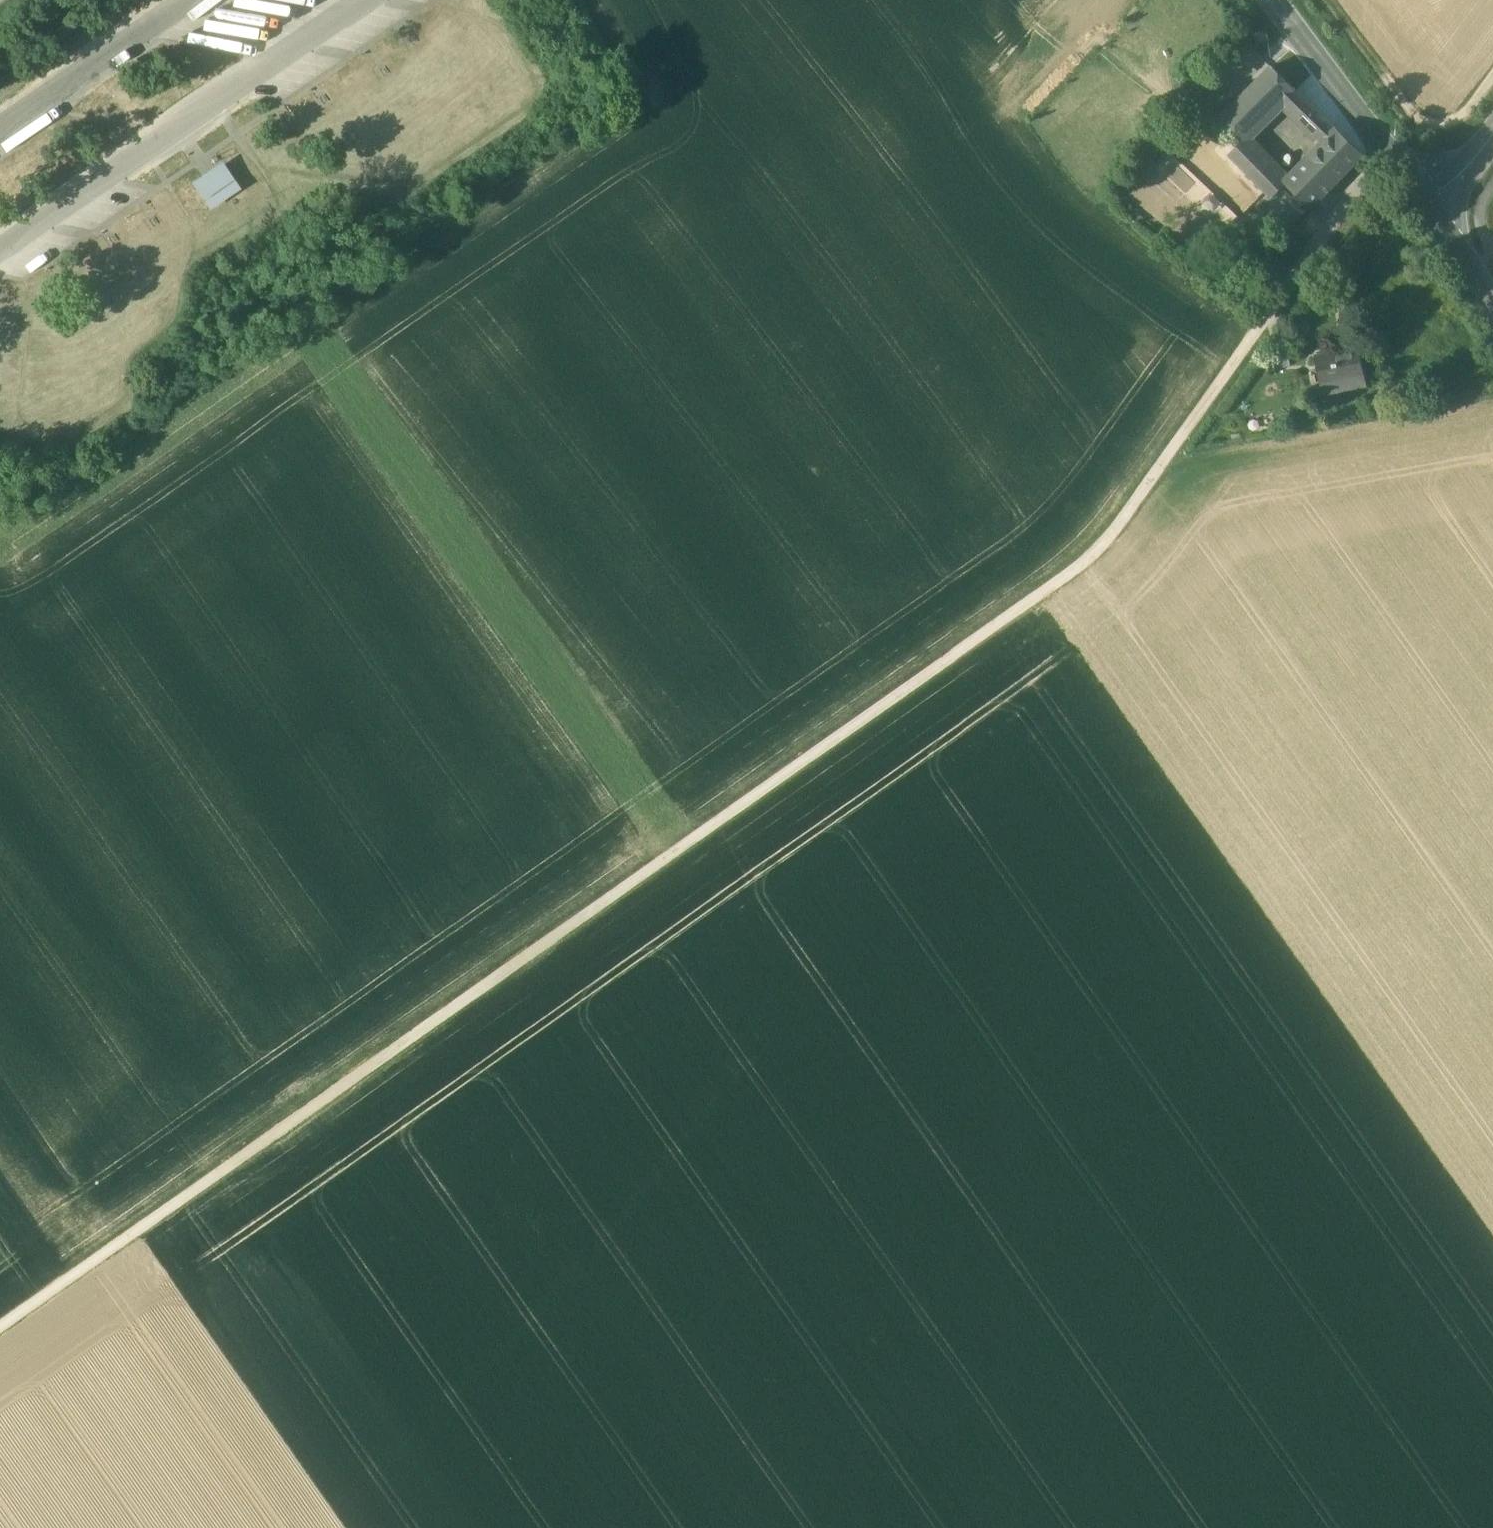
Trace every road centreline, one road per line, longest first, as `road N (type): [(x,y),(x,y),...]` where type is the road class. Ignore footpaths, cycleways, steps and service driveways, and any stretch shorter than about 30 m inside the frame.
road 1 (track): [(0,1340),(1091,560),(1208,401)]
road 2 (residential): [(1399,156),(1350,205),(1208,401)]
road 3 (track): [(1492,75),(1462,117),(1433,124),(1414,112),(1332,0)]
road 4 (tertiary): [(1282,0),(1399,156)]

